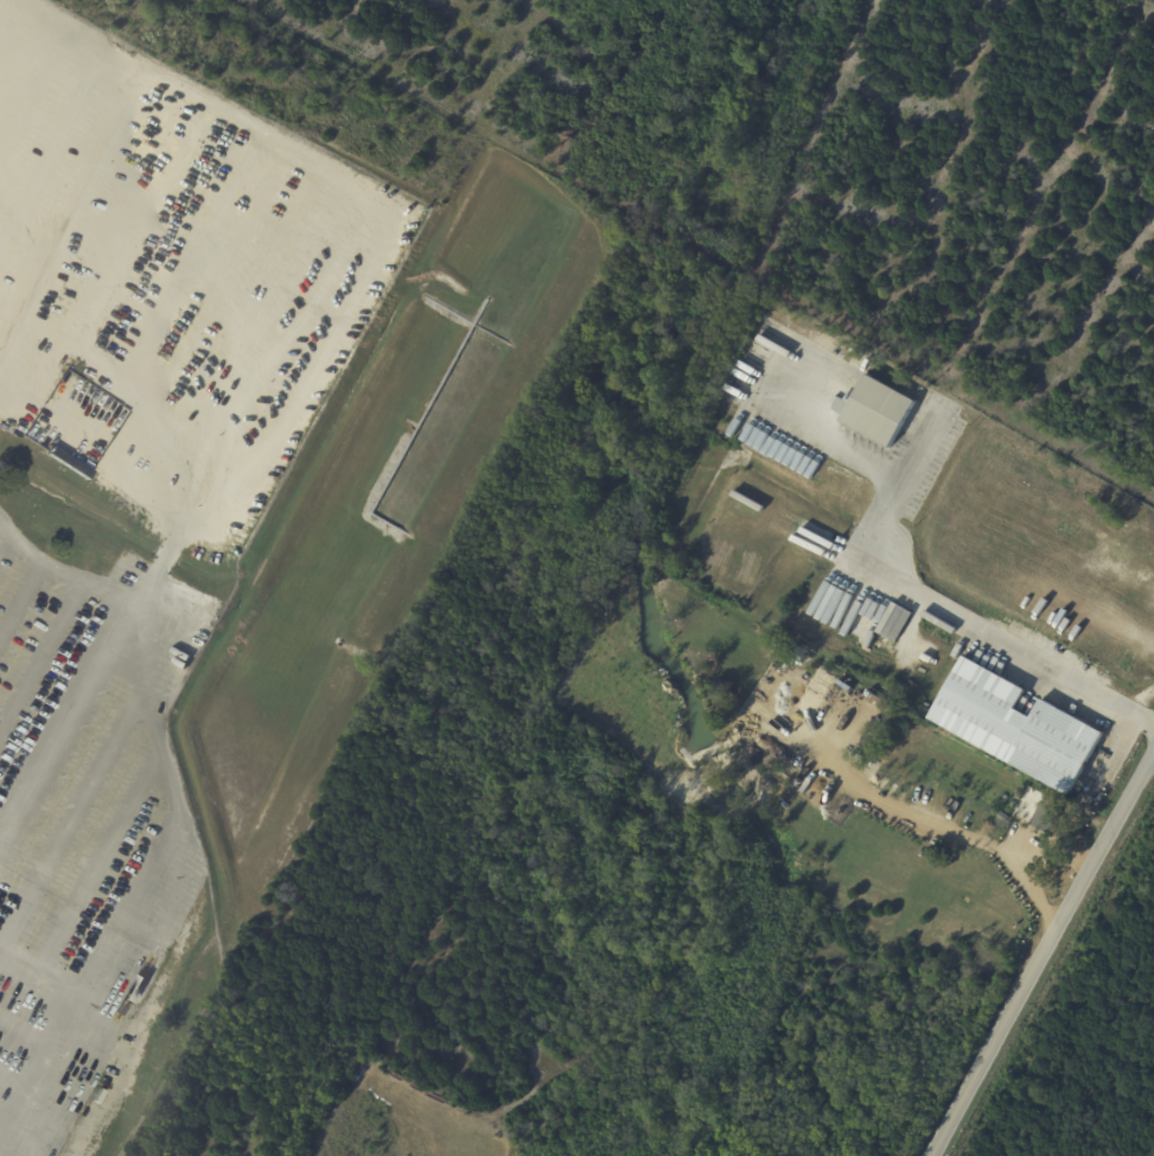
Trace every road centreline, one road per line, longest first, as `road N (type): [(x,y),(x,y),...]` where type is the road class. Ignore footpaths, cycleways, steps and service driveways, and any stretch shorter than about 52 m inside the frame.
road 1 (tertiary): [(934,1155),(1153,765)]

